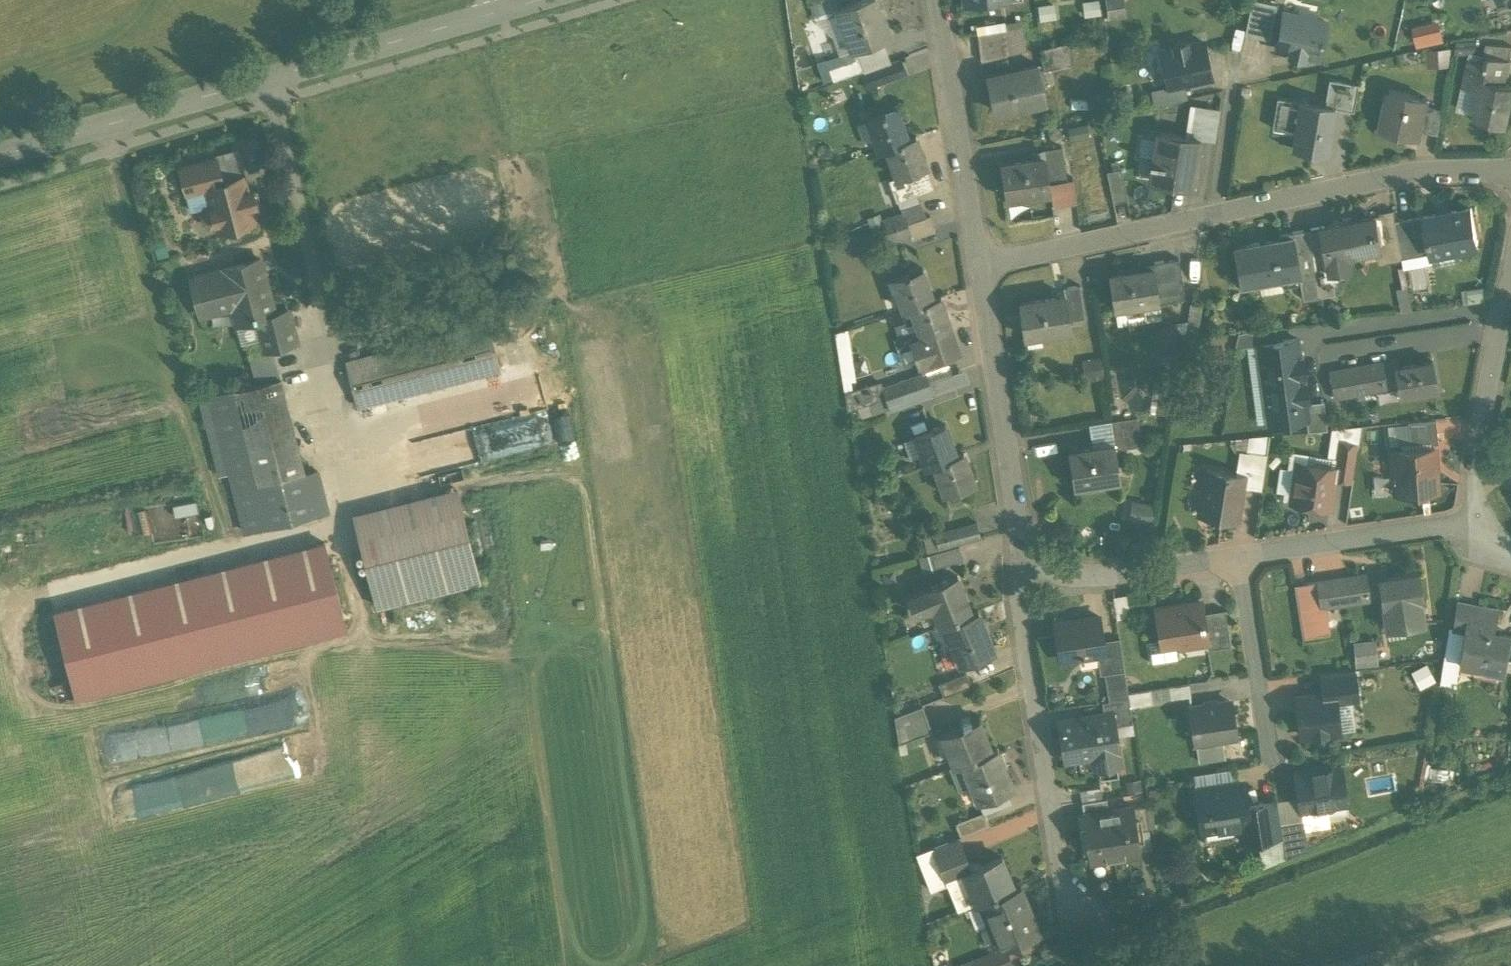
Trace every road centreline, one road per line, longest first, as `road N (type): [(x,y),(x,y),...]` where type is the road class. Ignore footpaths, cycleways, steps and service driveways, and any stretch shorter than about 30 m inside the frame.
road 1 (residential): [(979,269),(1415,175),(1510,178)]
road 2 (tertiary): [(498,11),(0,154)]
road 3 (residential): [(1045,560),(1018,609),(1067,921)]
road 4 (residential): [(979,269),(1022,532),(1045,560)]
road 5 (residential): [(938,0),(979,269)]
road 6 (residential): [(1238,555),(1483,518)]
road 7 (residential): [(1483,518),(1477,481),(1510,300)]
road 8 (residential): [(1268,760),(1238,555)]
road 9 (residential): [(1045,560),(1097,576),(1238,555)]
road 10 (track): [(1510,921),(1346,965)]

